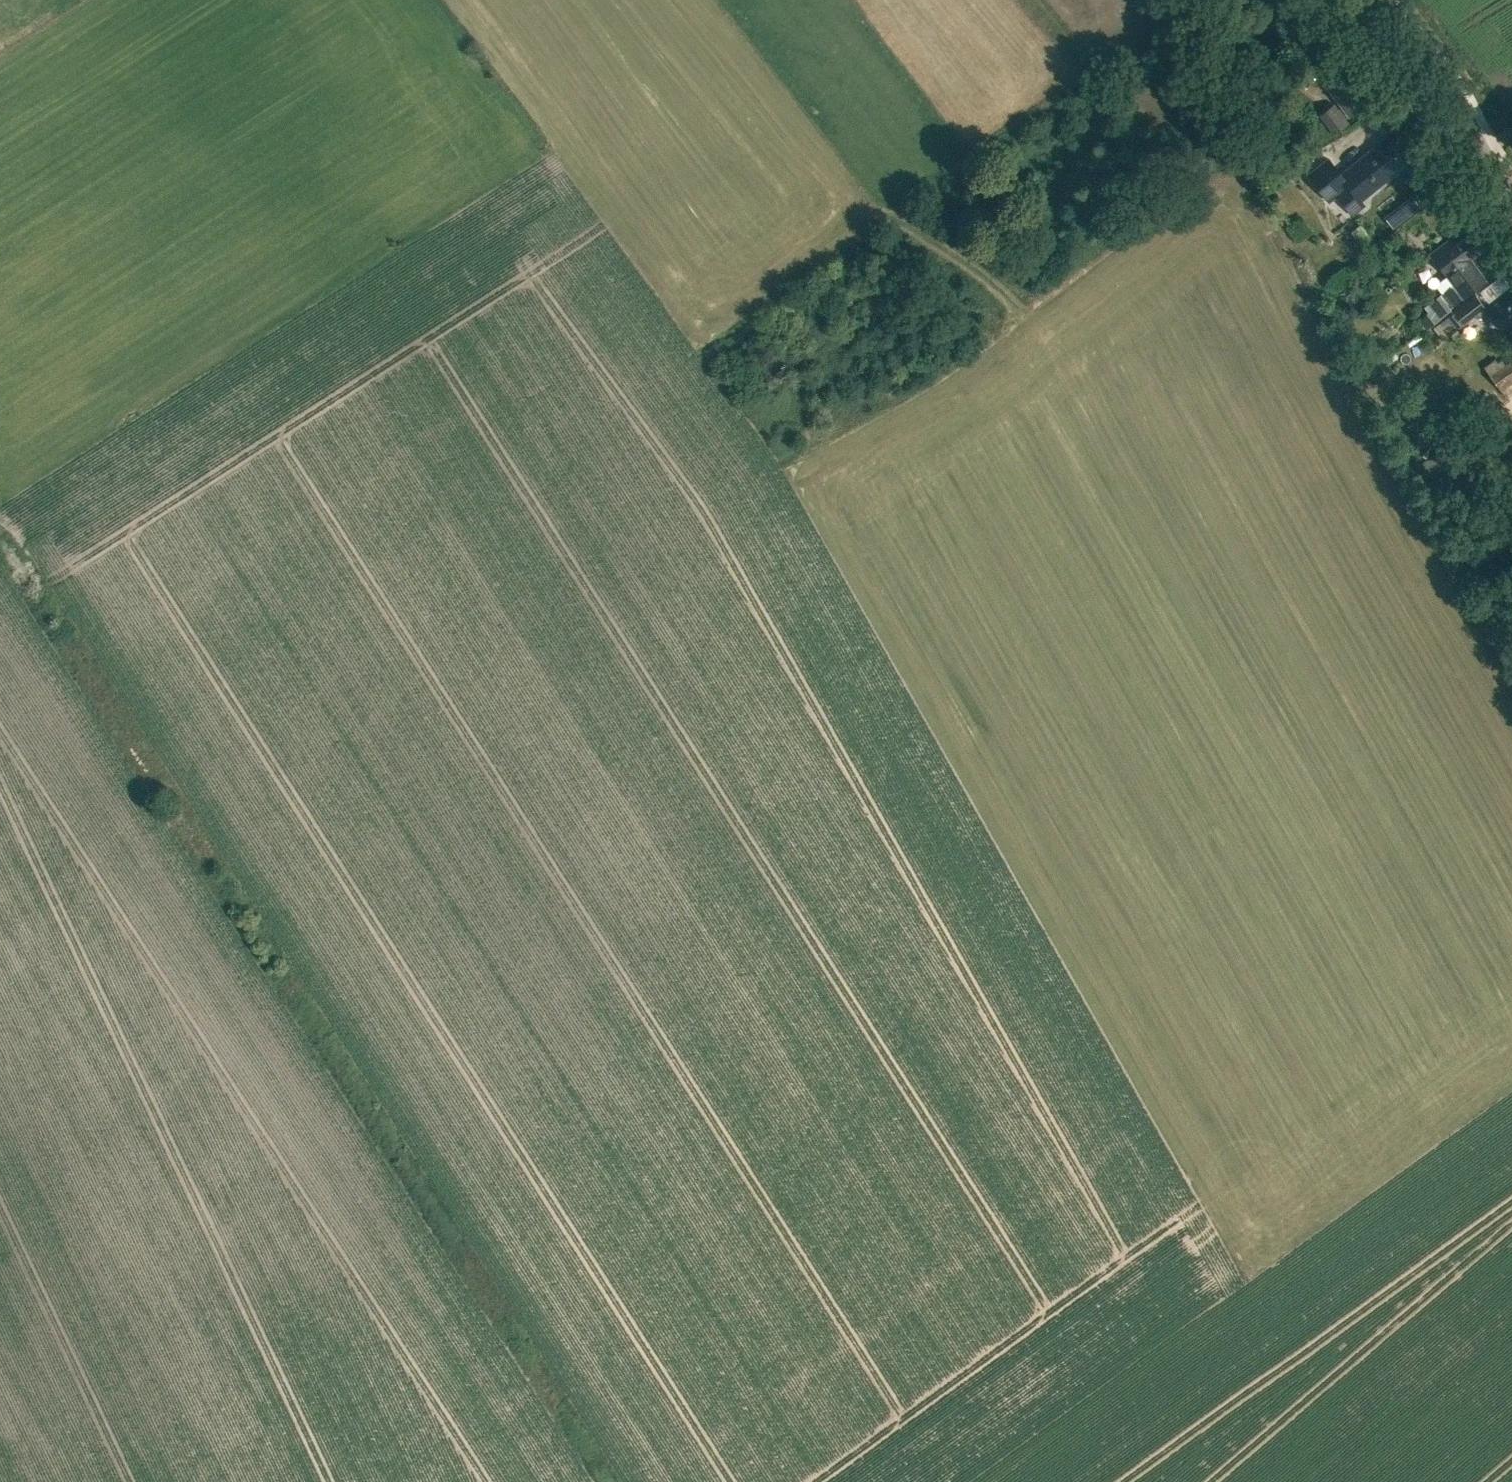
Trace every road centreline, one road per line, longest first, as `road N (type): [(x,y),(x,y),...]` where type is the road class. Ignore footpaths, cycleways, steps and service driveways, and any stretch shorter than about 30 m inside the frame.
road 1 (tertiary): [(1511,199),(1350,0)]

